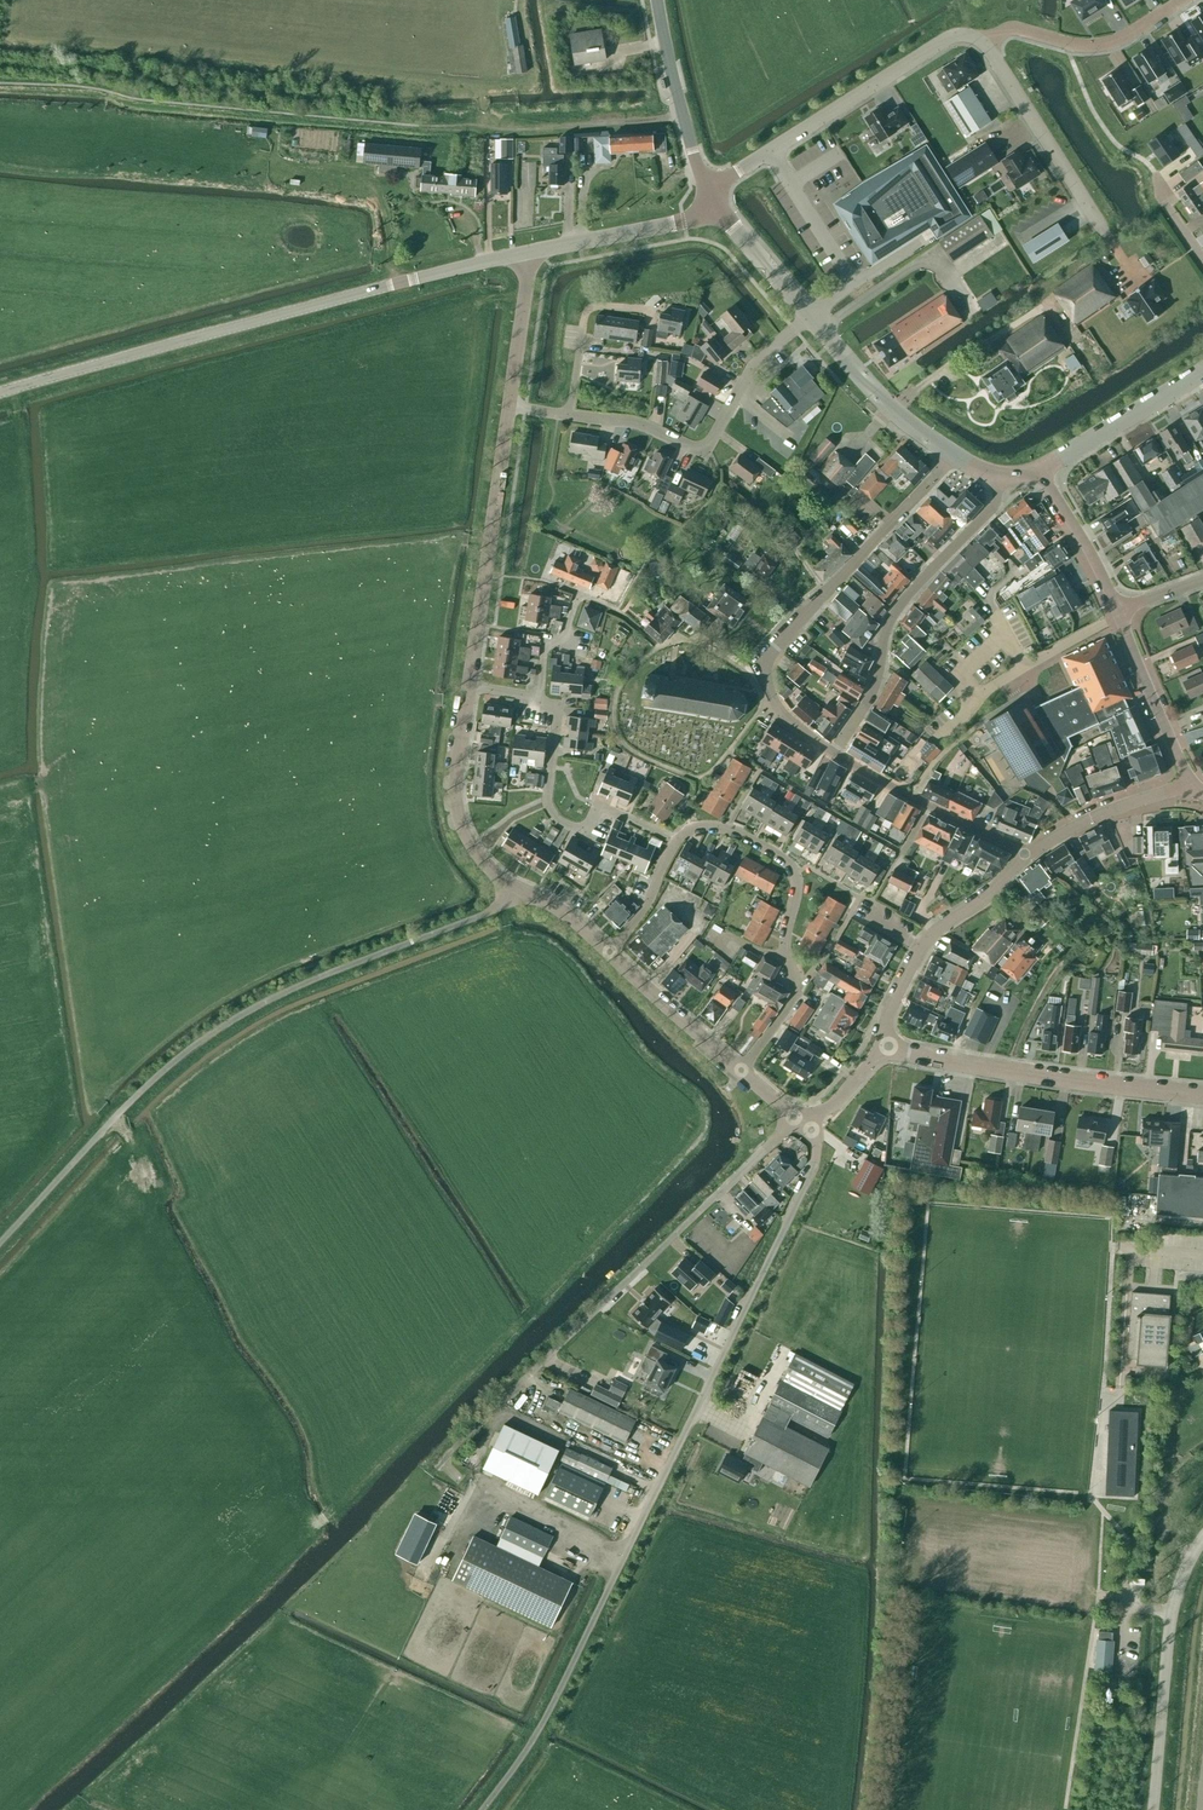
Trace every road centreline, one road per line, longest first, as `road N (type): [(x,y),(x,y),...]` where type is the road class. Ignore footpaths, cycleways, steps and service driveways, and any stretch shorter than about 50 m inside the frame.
road 1 (unclassified): [(481,1809),(540,1727),(773,1250),(814,1161),(811,1117)]
road 2 (unclassified): [(0,1243),(113,1119),(204,1038),(297,986),(522,891)]
road 3 (tertiary): [(0,393),(529,253)]
road 4 (unclassified): [(437,1463),(794,1117)]
road 5 (residential): [(832,752),(777,704),(765,678),(768,652),(954,455)]
road 6 (residential): [(677,839),(692,829),(725,828),(780,856),(794,874),(787,953),(797,993),(740,1072)]
road 7 (residential): [(832,752),(875,685),(892,613),(993,508),(999,476)]
road 8 (unclassified): [(984,43),(950,37),(710,189)]
road 9 (unclassified): [(1202,1094),(889,1047)]
road 10 (residential): [(809,318),(755,362),(706,447),(630,421),(570,416)]
road 11 (unclassified): [(469,686),(509,407)]
road 12 (tertiary): [(1153,1809),(1171,1615),(1202,1538)]
road 13 (residential): [(677,839),(598,809),(587,831),(558,819),(547,798),(558,707),(539,696)]
road 14 (residential): [(889,1047),(889,1008),(927,939),(1027,854)]
road 15 (unclassified): [(522,891),(484,864),(460,823),(456,775),(469,686)]
road 16 (residential): [(1027,854),(832,752)]
road 17 (unclassified): [(984,43),(1100,227)]
road 18 (residential): [(1185,0),(1103,44),(1016,28),(984,43)]
road 19 (tertiary): [(954,455),(887,404),(809,318)]
road 20 (tertiary): [(529,253),(691,221),(721,208)]
road 21 (tertiary): [(710,189),(682,114),(657,0)]
road 22 (unclassified): [(1041,471),(1202,373)]
road 23 (tertiary): [(1190,785),(1120,615)]
road 24 (residential): [(1027,854),(1106,811),(1190,785)]
road 25 (unclassified): [(740,1072),(610,951)]
road 26 (residential): [(570,416),(588,310),(652,309)]
road 27 (tertiary): [(1120,615),(1041,471)]
road 28 (unclassified): [(509,407),(529,253)]
road 29 (tertiary): [(809,318),(721,208)]
road 30 (residential): [(610,951),(642,911),(677,839)]

